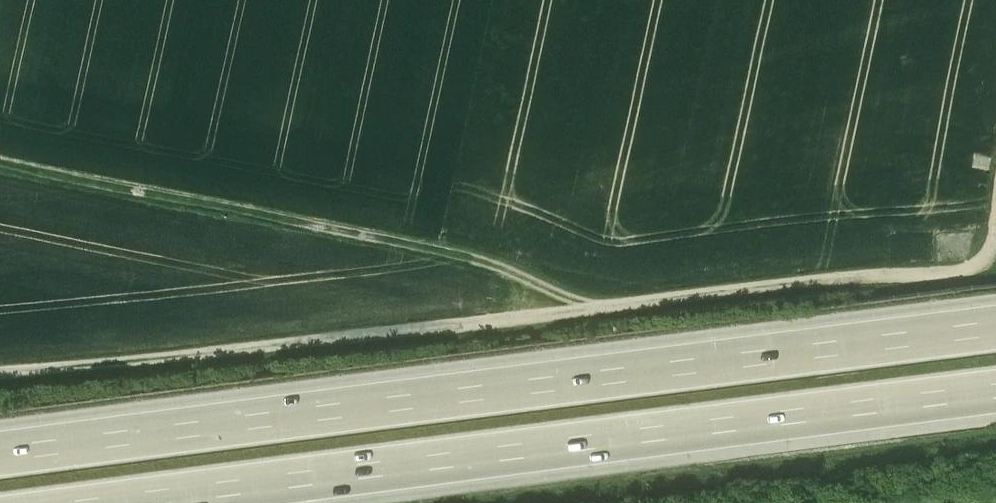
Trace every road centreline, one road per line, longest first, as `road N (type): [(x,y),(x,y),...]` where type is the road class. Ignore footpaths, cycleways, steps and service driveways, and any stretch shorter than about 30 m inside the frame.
road 1 (track): [(995,239),(971,271),(0,378)]
road 2 (motorway): [(995,328),(0,453)]
road 3 (motorway): [(94,502),(995,389)]
road 4 (track): [(0,177),(576,310)]

